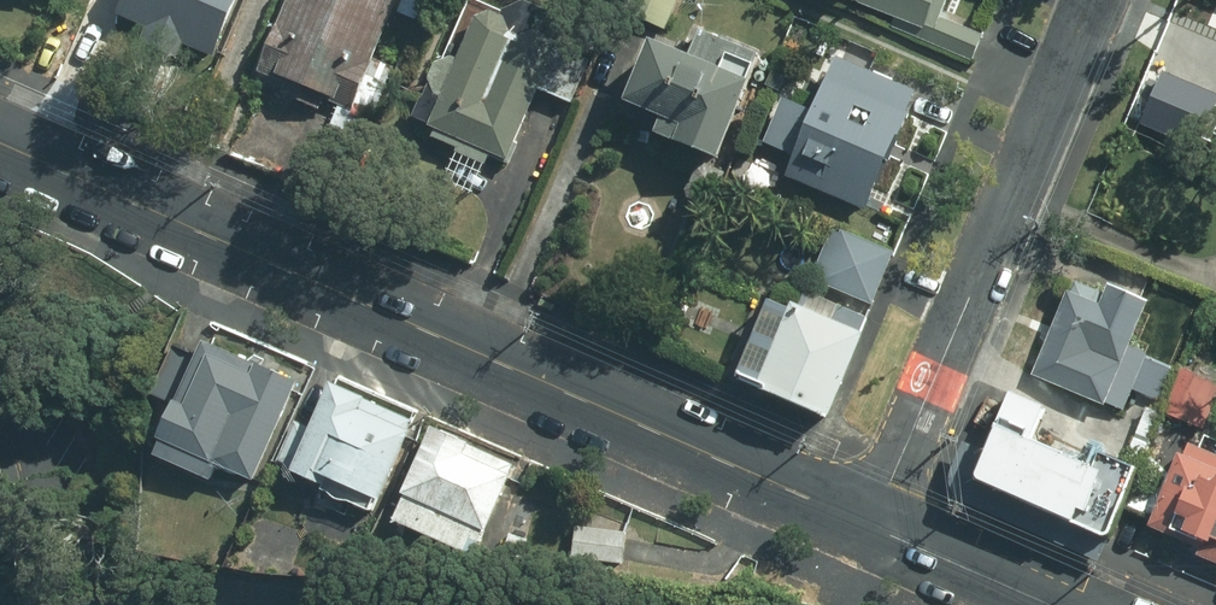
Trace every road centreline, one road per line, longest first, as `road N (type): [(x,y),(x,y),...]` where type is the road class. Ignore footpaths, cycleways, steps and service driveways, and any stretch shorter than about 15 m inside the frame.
road 1 (tertiary): [(870,527),(0,145)]
road 2 (residential): [(870,527),(1092,0)]
road 3 (tertiary): [(1050,604),(870,527)]

